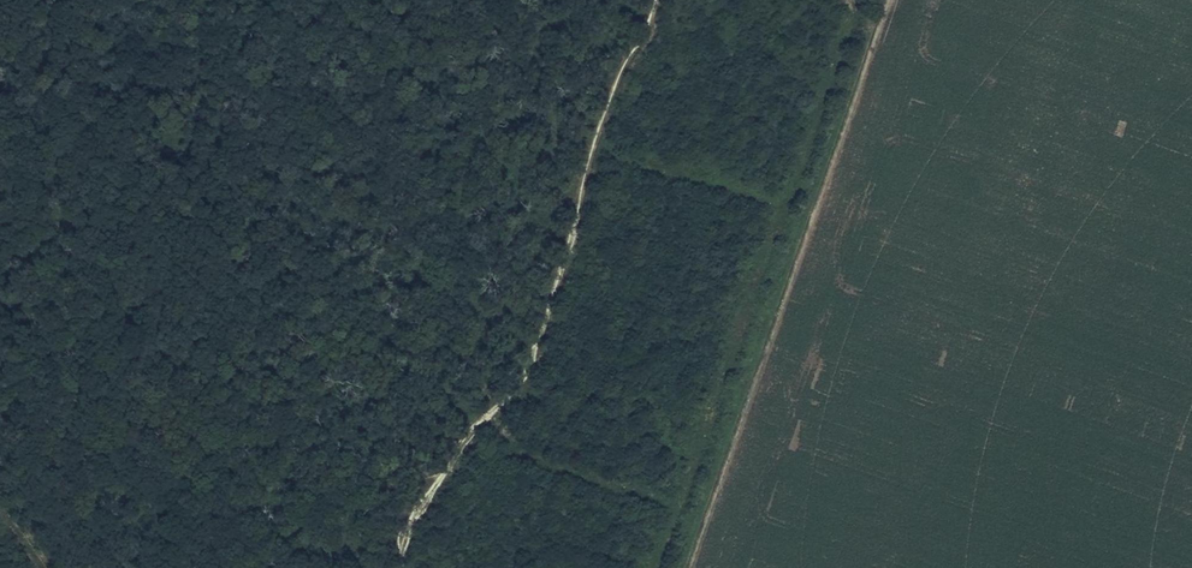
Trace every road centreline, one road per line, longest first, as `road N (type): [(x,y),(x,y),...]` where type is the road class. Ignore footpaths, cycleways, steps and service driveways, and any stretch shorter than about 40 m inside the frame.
road 1 (track): [(694,567),(884,0)]

